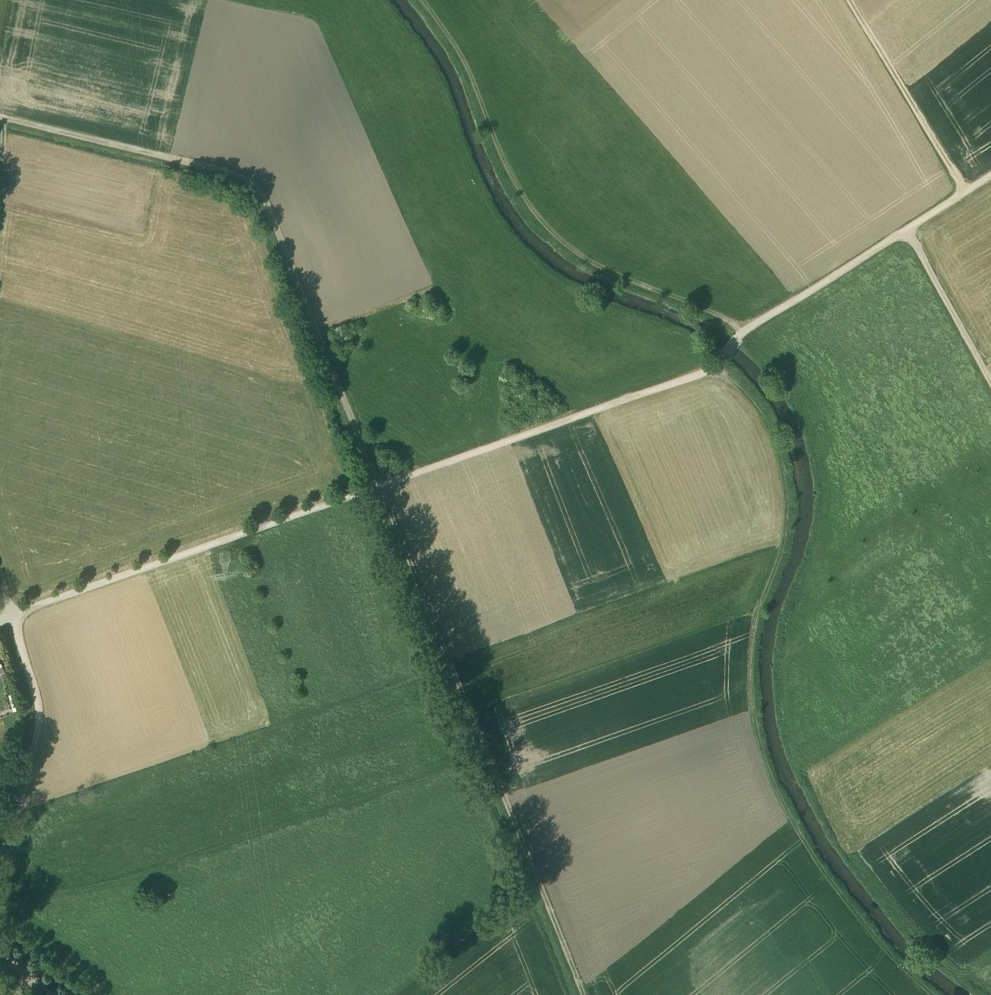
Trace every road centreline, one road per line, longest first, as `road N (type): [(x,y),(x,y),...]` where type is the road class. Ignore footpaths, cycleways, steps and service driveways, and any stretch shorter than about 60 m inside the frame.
road 1 (track): [(718,361),(772,428),(787,479),(785,542),(755,625),(757,744),(821,864),(932,994)]
road 2 (track): [(382,485),(261,191),(0,122)]
road 3 (track): [(382,485),(586,994)]
road 4 (track): [(425,0),(457,42),(508,169),(556,237),(587,262),(747,328)]
road 5 (track): [(10,615),(382,485)]
road 6 (track): [(382,485),(718,361)]
road 7 (track): [(747,328),(990,175)]
road 8 (track): [(0,874),(44,724),(10,615)]
road 9 (track): [(965,192),(854,0)]
road 10 (track): [(990,378),(905,230)]

